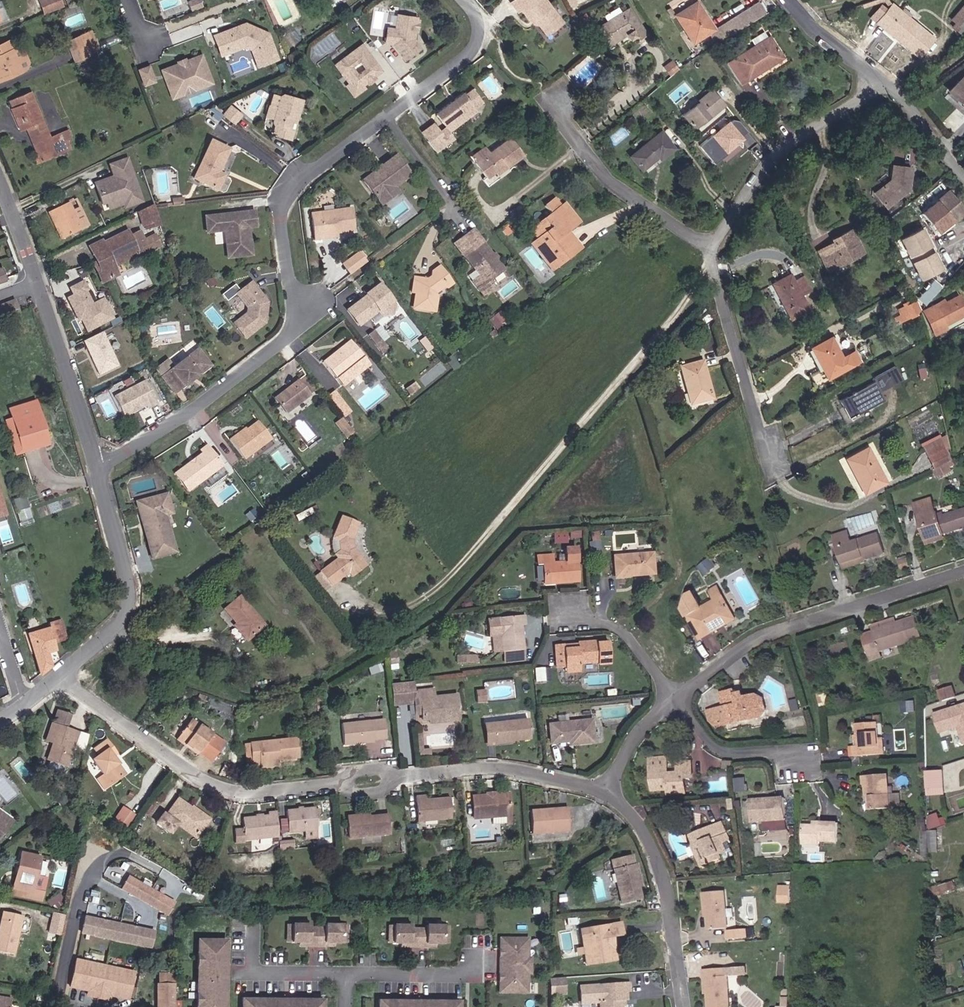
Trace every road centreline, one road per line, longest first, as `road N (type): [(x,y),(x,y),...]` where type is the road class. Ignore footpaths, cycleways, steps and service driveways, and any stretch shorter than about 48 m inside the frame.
road 1 (residential): [(97,468),(295,332),(282,217),(291,189),(473,46),(476,22),(466,0)]
road 2 (residential): [(612,797),(613,770),(638,731),(750,635),(963,569)]
road 3 (residential): [(340,783),(243,793),(220,788),(59,677)]
road 4 (residential): [(884,82),(796,139),(729,214),(715,249)]
road 5 (residential): [(97,468),(128,611),(59,677)]
road 6 (residential): [(715,249),(621,198),(549,92)]
road 7 (residential): [(685,1006),(660,863),(640,824),(612,797)]
road 8 (residential): [(715,249),(708,266),(767,460)]
road 9 (residential): [(612,797),(518,771),(398,777)]
road 10 (residential): [(37,282),(97,468)]
road 11 (residential): [(57,1006),(88,878)]
road 12 (residential): [(884,82),(786,0)]
road 13 (residential): [(963,178),(884,82)]

